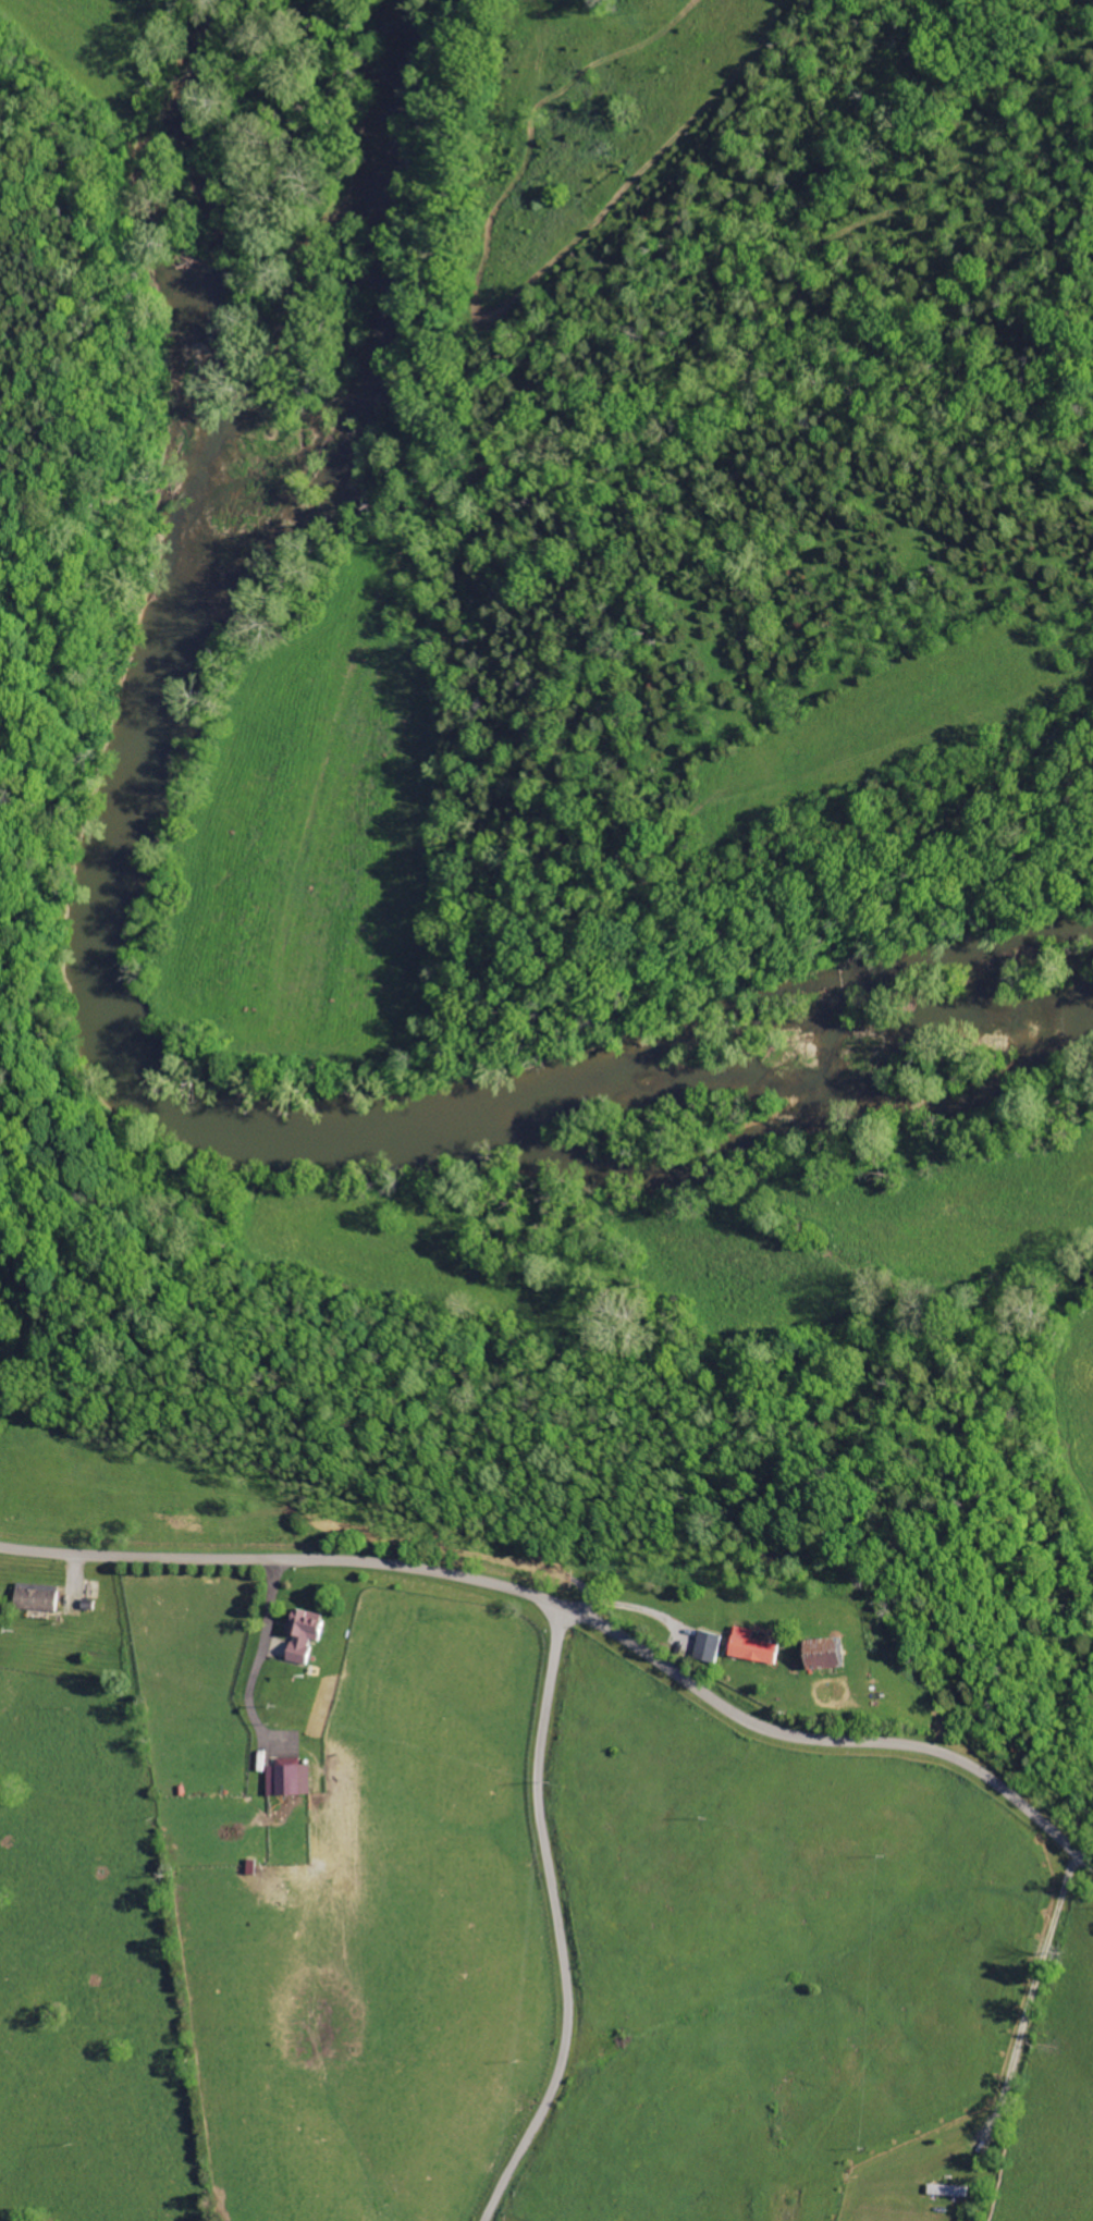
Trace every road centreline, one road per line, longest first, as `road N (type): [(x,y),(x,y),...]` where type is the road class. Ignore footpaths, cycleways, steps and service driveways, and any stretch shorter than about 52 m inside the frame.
road 1 (residential): [(1092,1865),(948,1752),(757,1725),(595,1623),(518,1591),(345,1560),(0,1548)]
road 2 (residential): [(482,2220),(546,2096),(564,2027),(562,1955),(536,1780),(558,1606)]

